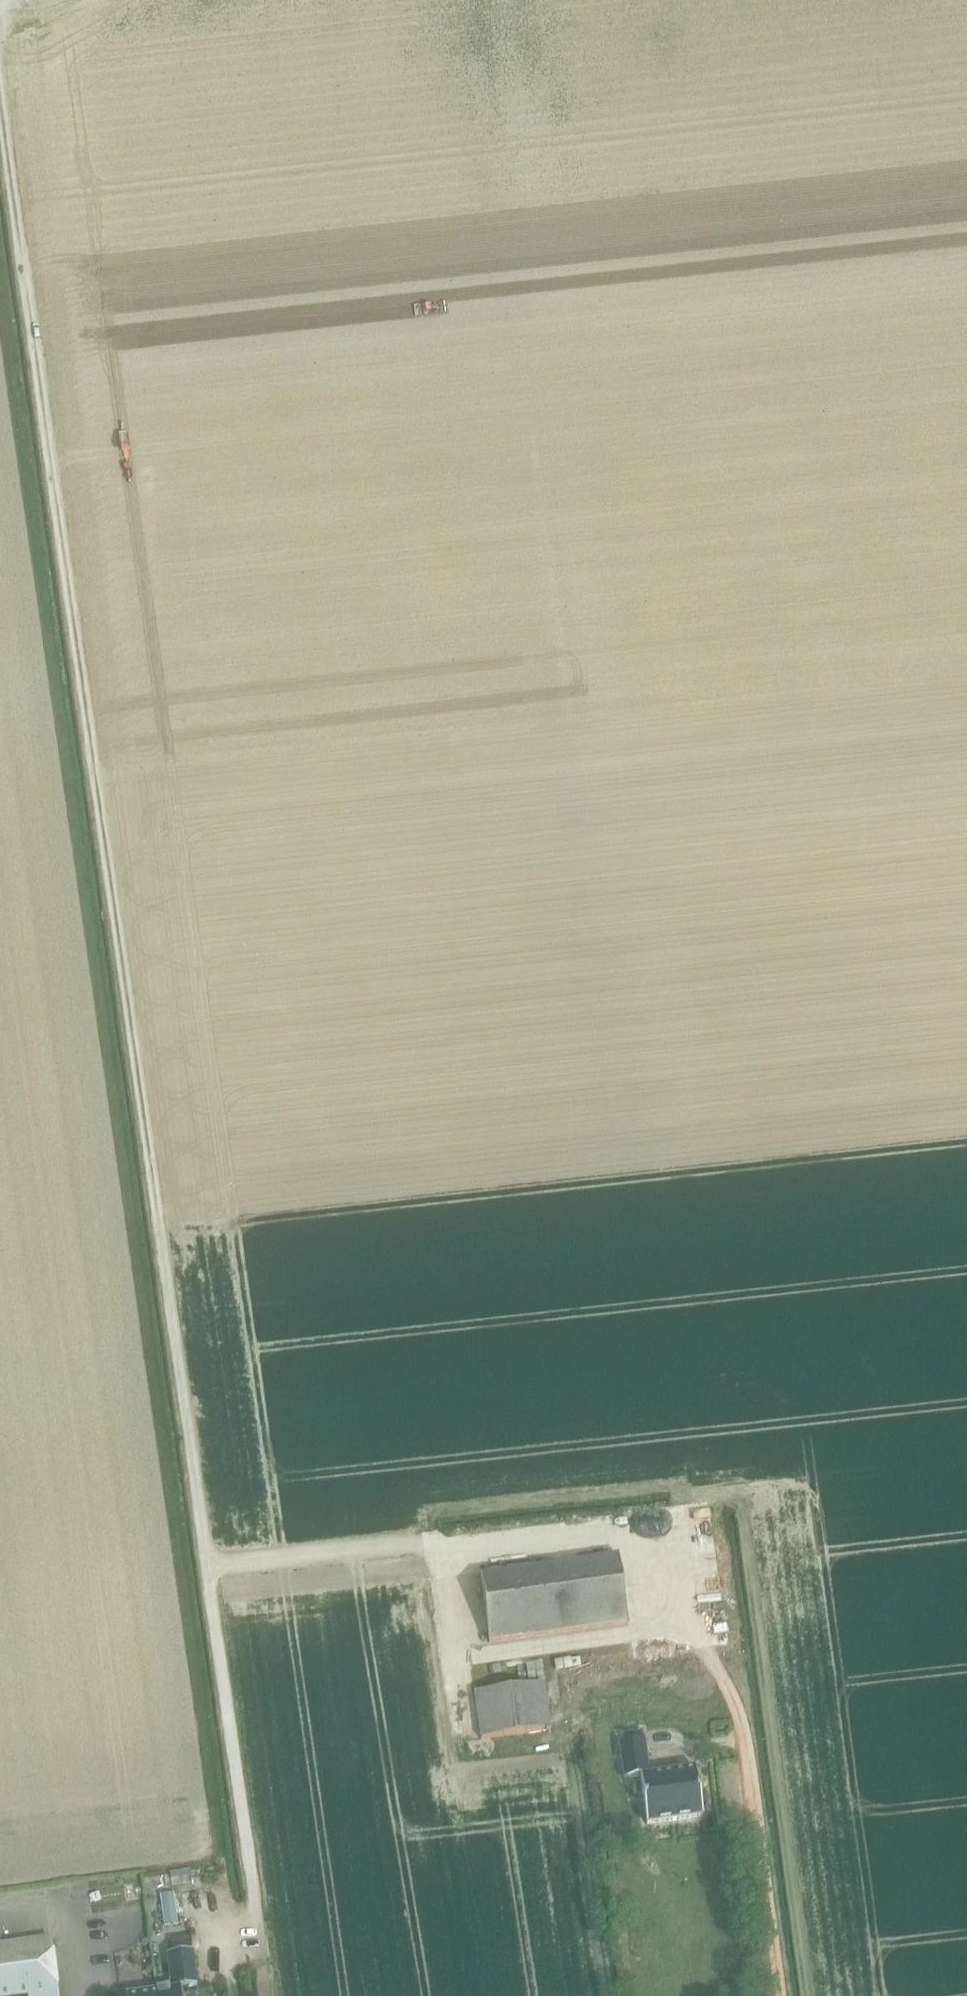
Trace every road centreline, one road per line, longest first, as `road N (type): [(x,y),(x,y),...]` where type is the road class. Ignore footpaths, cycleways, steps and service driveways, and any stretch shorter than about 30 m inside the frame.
road 1 (track): [(225,1938),(246,1927),(256,1911),(0,94)]
road 2 (track): [(441,1544),(207,1574)]

